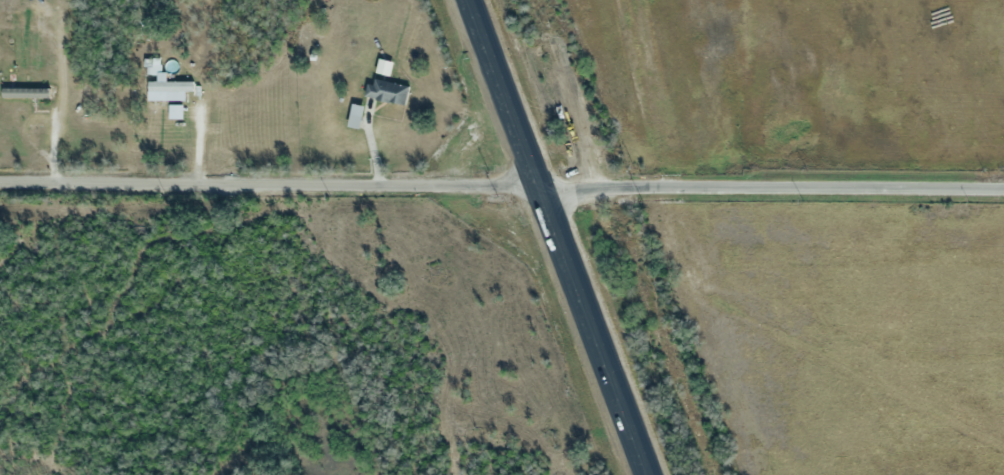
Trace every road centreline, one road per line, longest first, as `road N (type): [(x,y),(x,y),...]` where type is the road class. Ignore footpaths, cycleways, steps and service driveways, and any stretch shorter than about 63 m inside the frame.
road 1 (residential): [(540,187),(0,180)]
road 2 (trunk): [(470,0),(650,474)]
road 3 (residential): [(1003,188),(540,187)]

